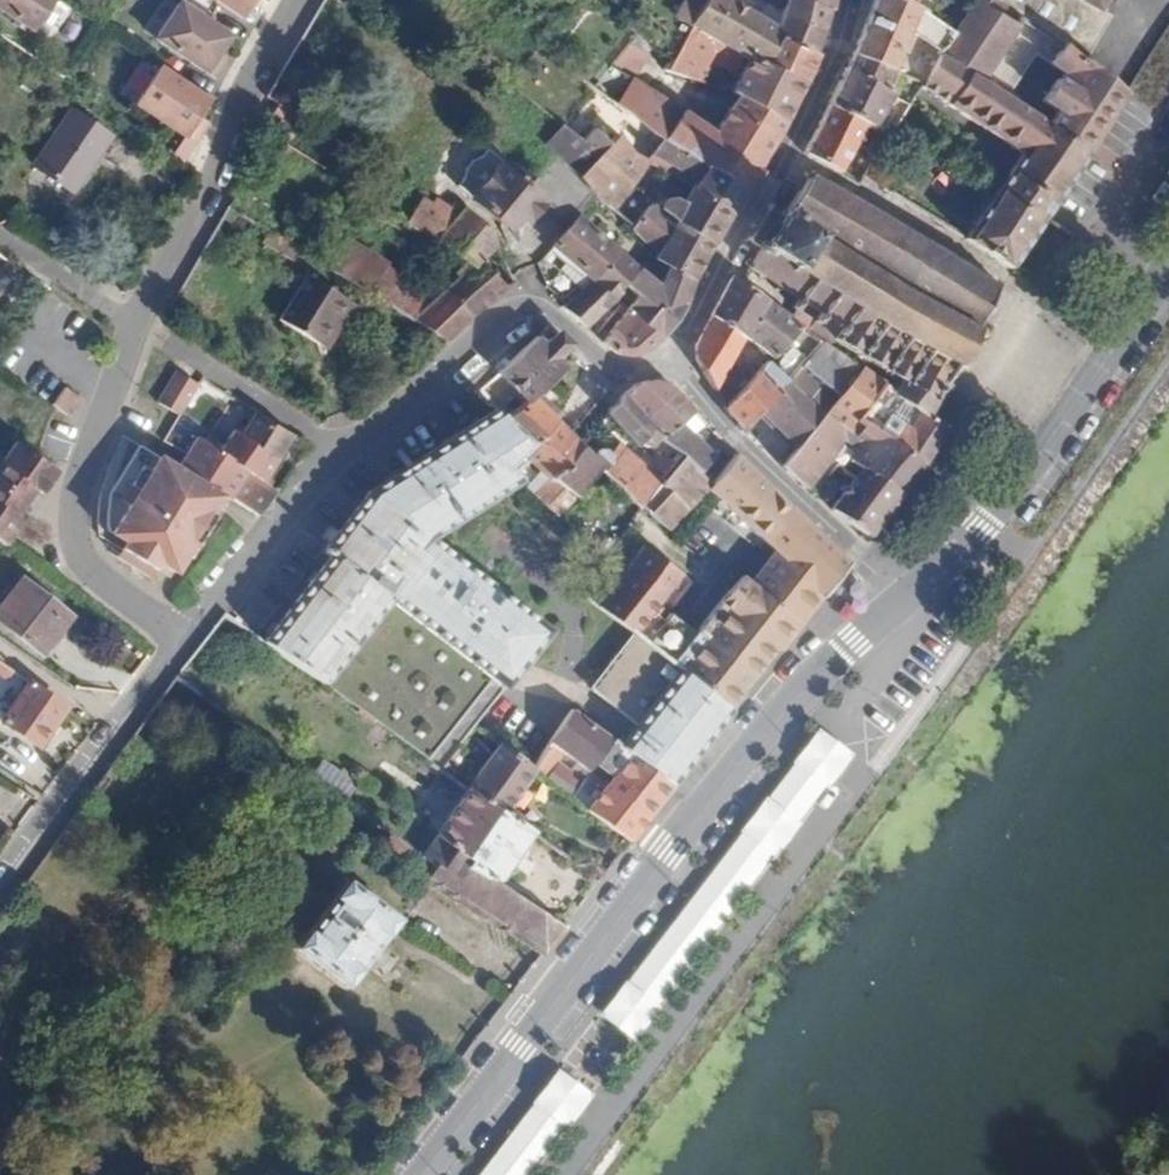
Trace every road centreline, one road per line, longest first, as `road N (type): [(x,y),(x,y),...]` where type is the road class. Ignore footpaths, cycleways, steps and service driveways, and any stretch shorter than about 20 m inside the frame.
road 1 (residential): [(909,597),(753,740),(426,1174)]
road 2 (residential): [(666,354),(621,373),(541,309),(514,308),(321,471),(183,638)]
road 3 (residential): [(1168,268),(983,530),(909,597)]
road 4 (residential): [(666,354),(786,151),(847,0)]
road 5 (residential): [(183,638),(88,569),(75,543),(77,501),(135,323)]
road 6 (residential): [(135,323),(213,187),(242,99),(298,0)]
road 7 (residential): [(909,597),(735,442),(666,354)]
road 8 (residential): [(183,638),(0,891)]
road 9 (residential): [(135,323),(0,239)]

